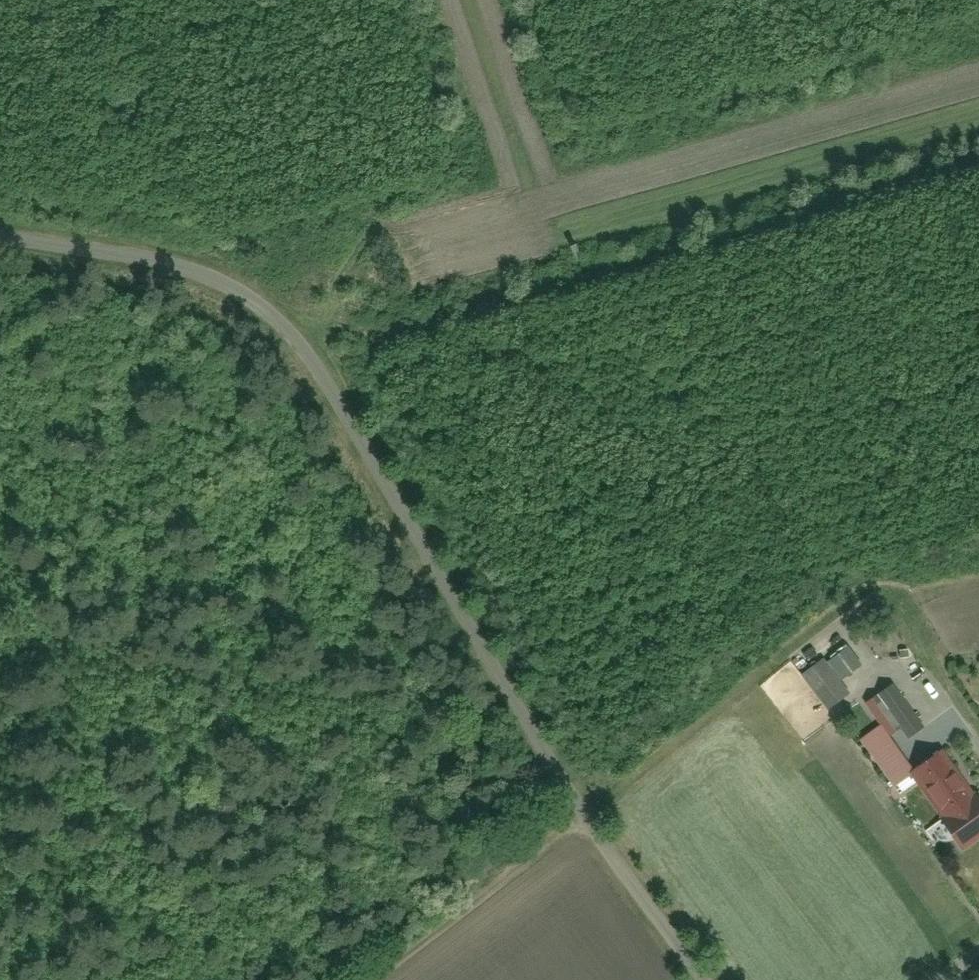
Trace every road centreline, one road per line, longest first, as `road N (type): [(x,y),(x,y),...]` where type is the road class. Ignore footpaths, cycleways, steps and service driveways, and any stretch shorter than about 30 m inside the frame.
road 1 (residential): [(0,240),(186,271),(256,303),(312,356),(557,768),(705,979)]

